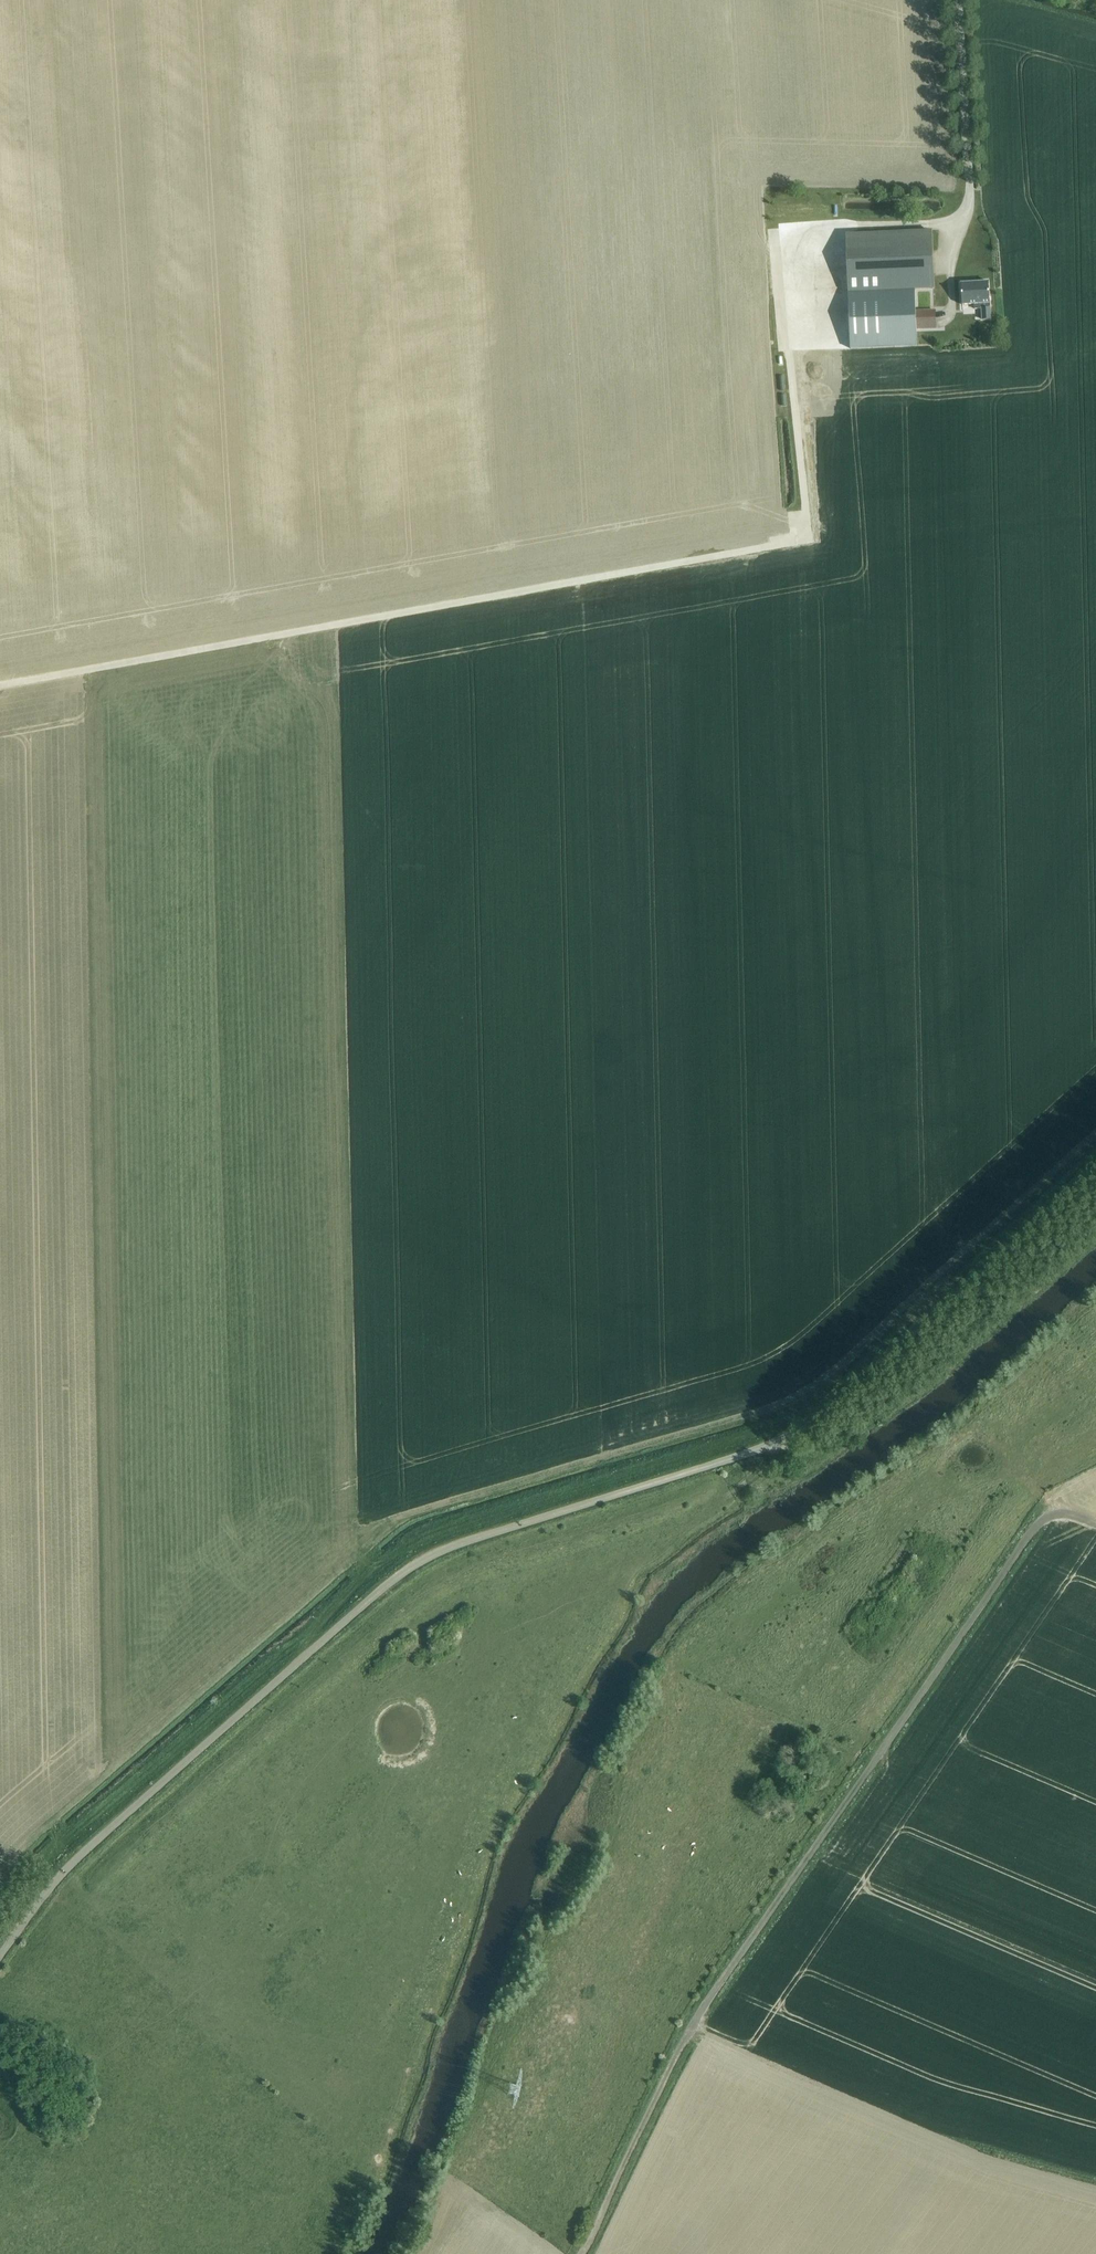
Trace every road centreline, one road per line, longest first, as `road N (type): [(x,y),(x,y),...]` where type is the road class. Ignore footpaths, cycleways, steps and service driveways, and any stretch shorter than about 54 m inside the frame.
road 1 (unclassified): [(0,1964),(48,1898),(139,1807),(439,1553),(782,1448),(1095,1169)]
road 2 (track): [(583,2253),(699,2012),(1001,1574),(1051,1508),(1095,1521)]

